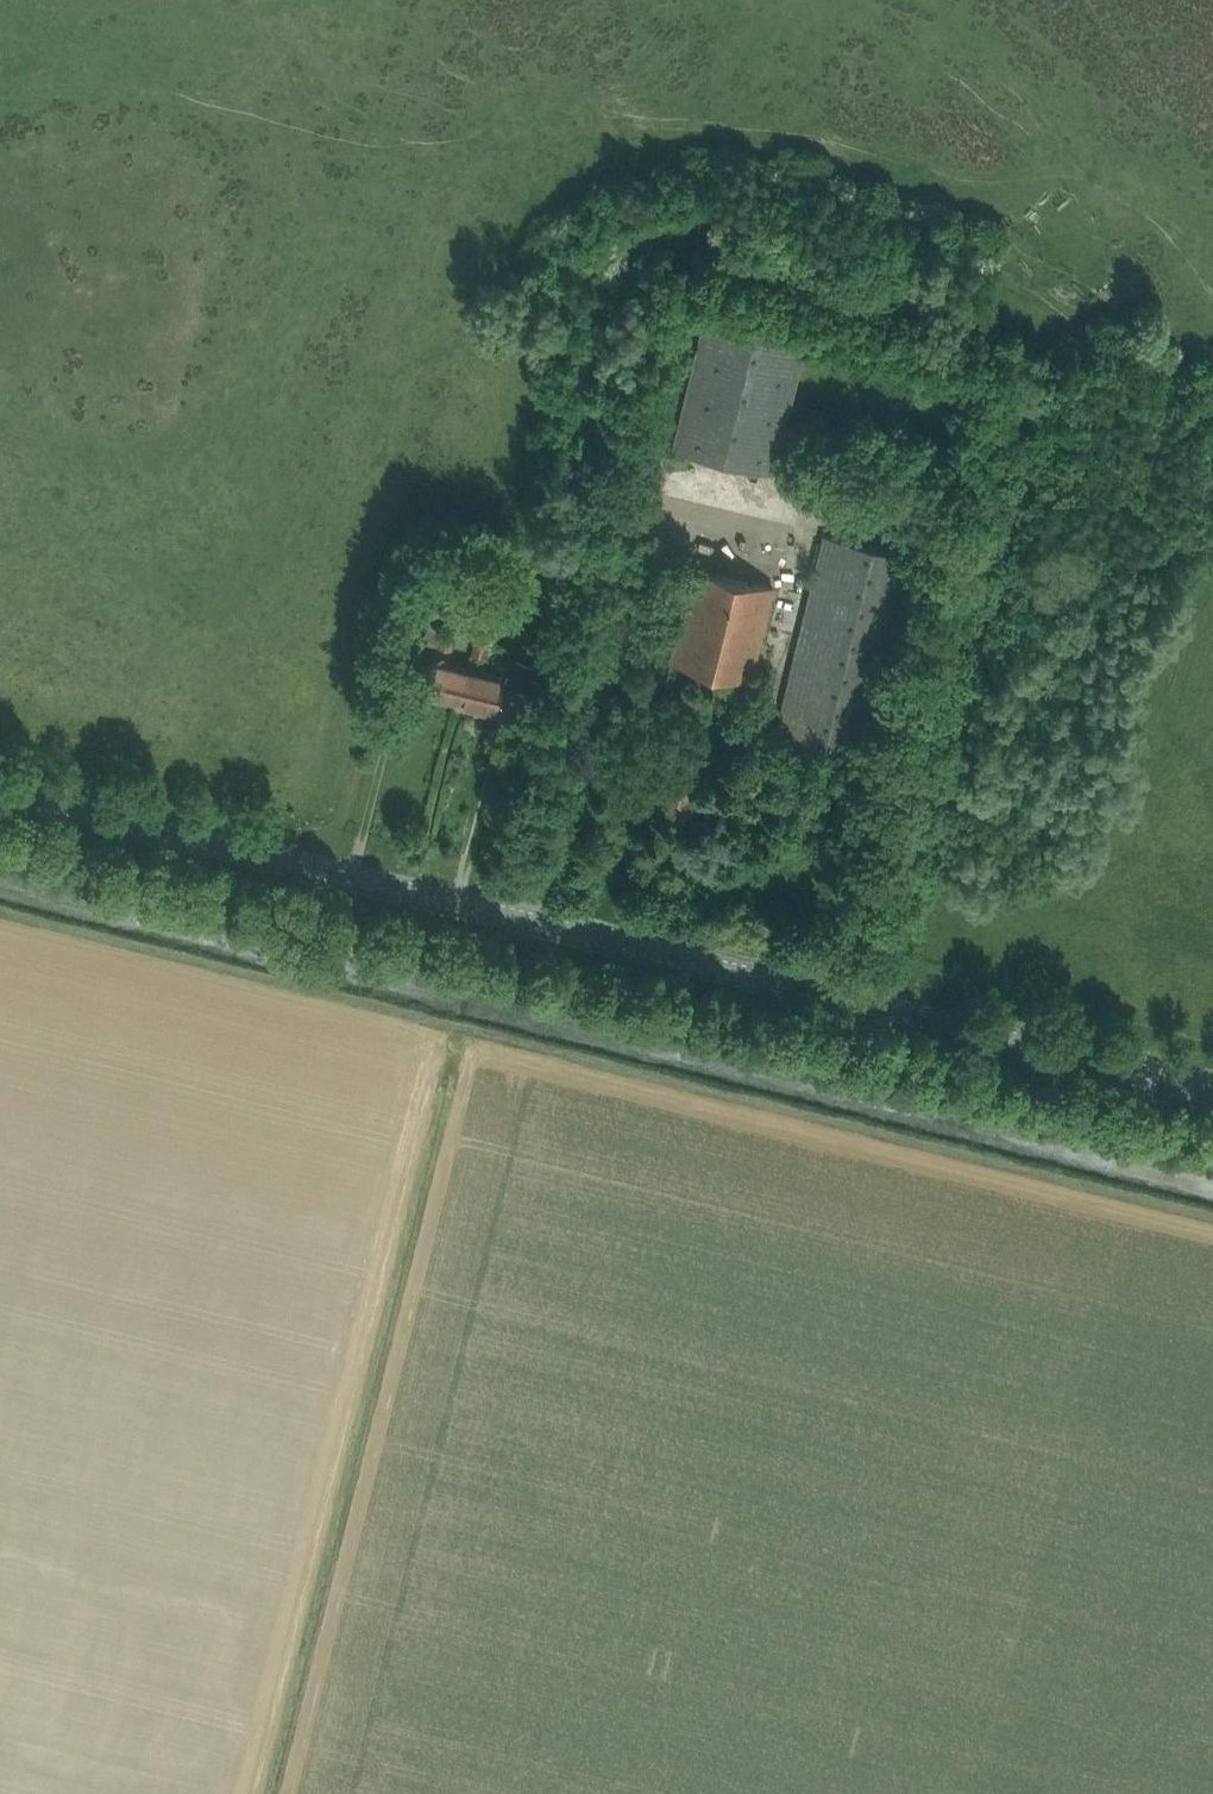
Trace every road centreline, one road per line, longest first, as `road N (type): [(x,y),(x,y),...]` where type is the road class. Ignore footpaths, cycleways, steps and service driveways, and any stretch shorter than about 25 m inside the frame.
road 1 (tertiary): [(1212,1091),(0,791)]
road 2 (track): [(887,1011),(1051,340)]

